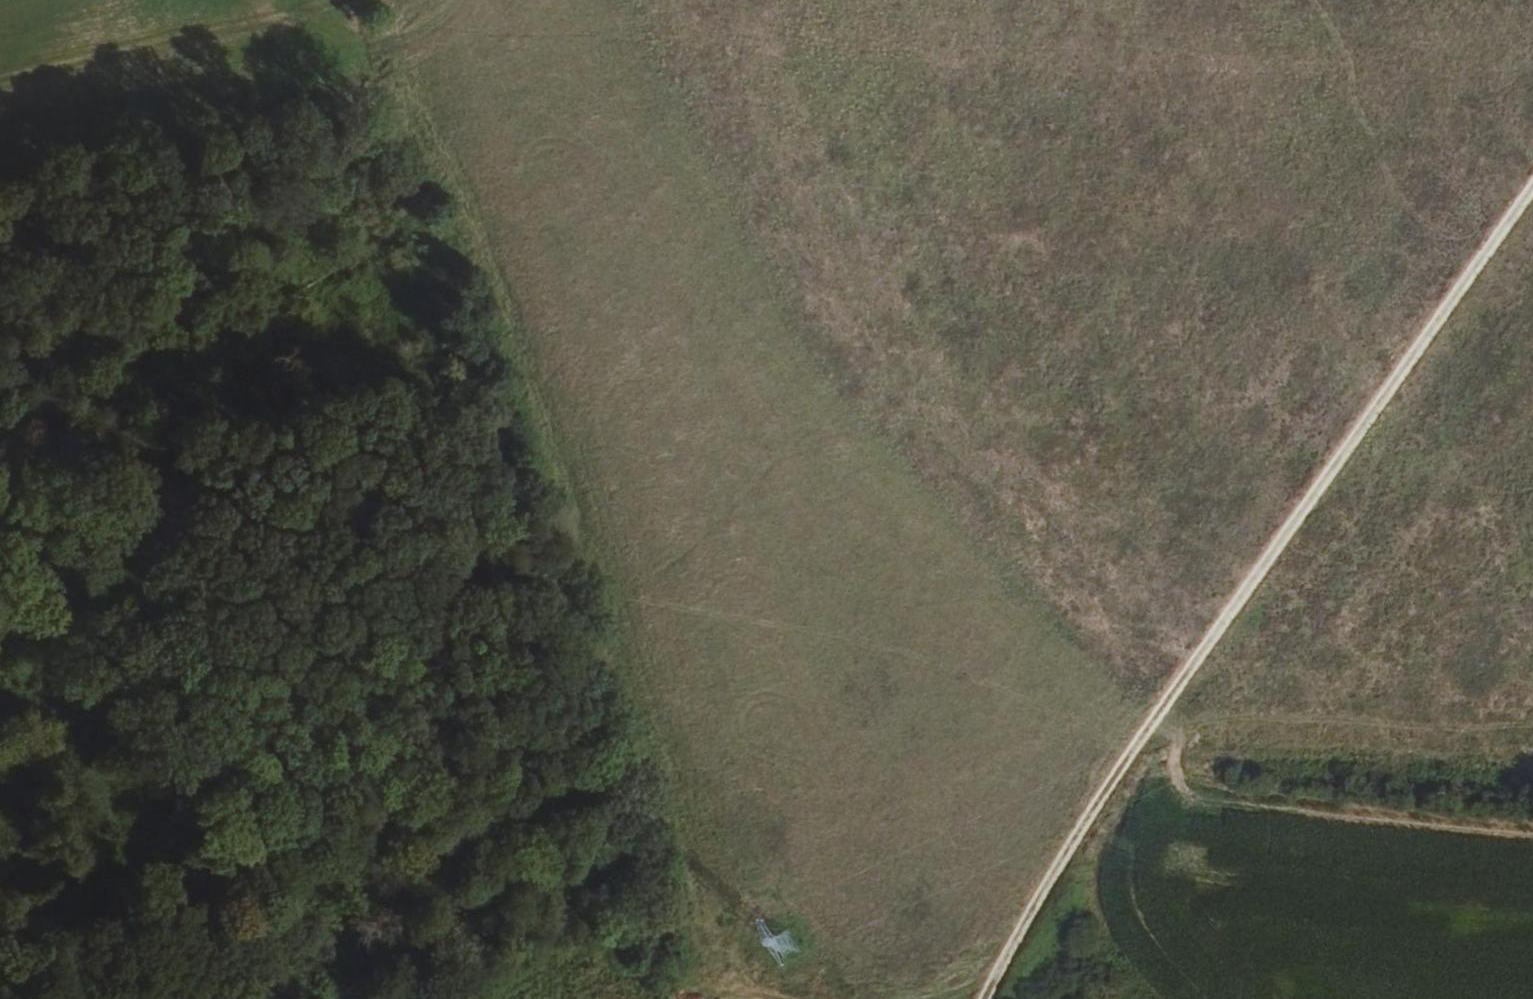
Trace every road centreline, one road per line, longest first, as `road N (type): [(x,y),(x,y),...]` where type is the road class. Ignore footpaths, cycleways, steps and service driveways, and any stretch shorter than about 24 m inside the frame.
road 1 (track): [(1532,193),(1206,653),(987,998)]
road 2 (track): [(1144,750),(1186,786),(1532,821)]

